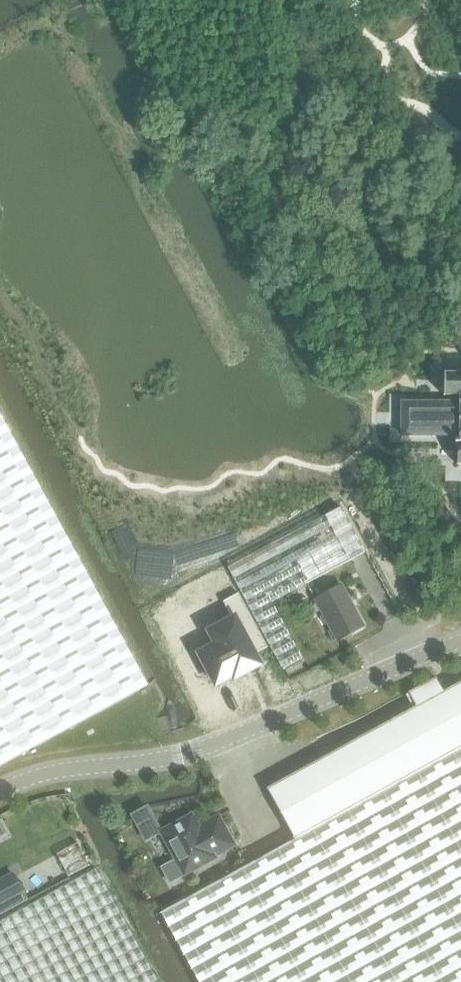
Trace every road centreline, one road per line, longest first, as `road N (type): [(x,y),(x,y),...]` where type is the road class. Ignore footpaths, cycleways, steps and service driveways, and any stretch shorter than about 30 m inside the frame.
road 1 (unclassified): [(0,790),(43,767),(182,750),(460,637)]

